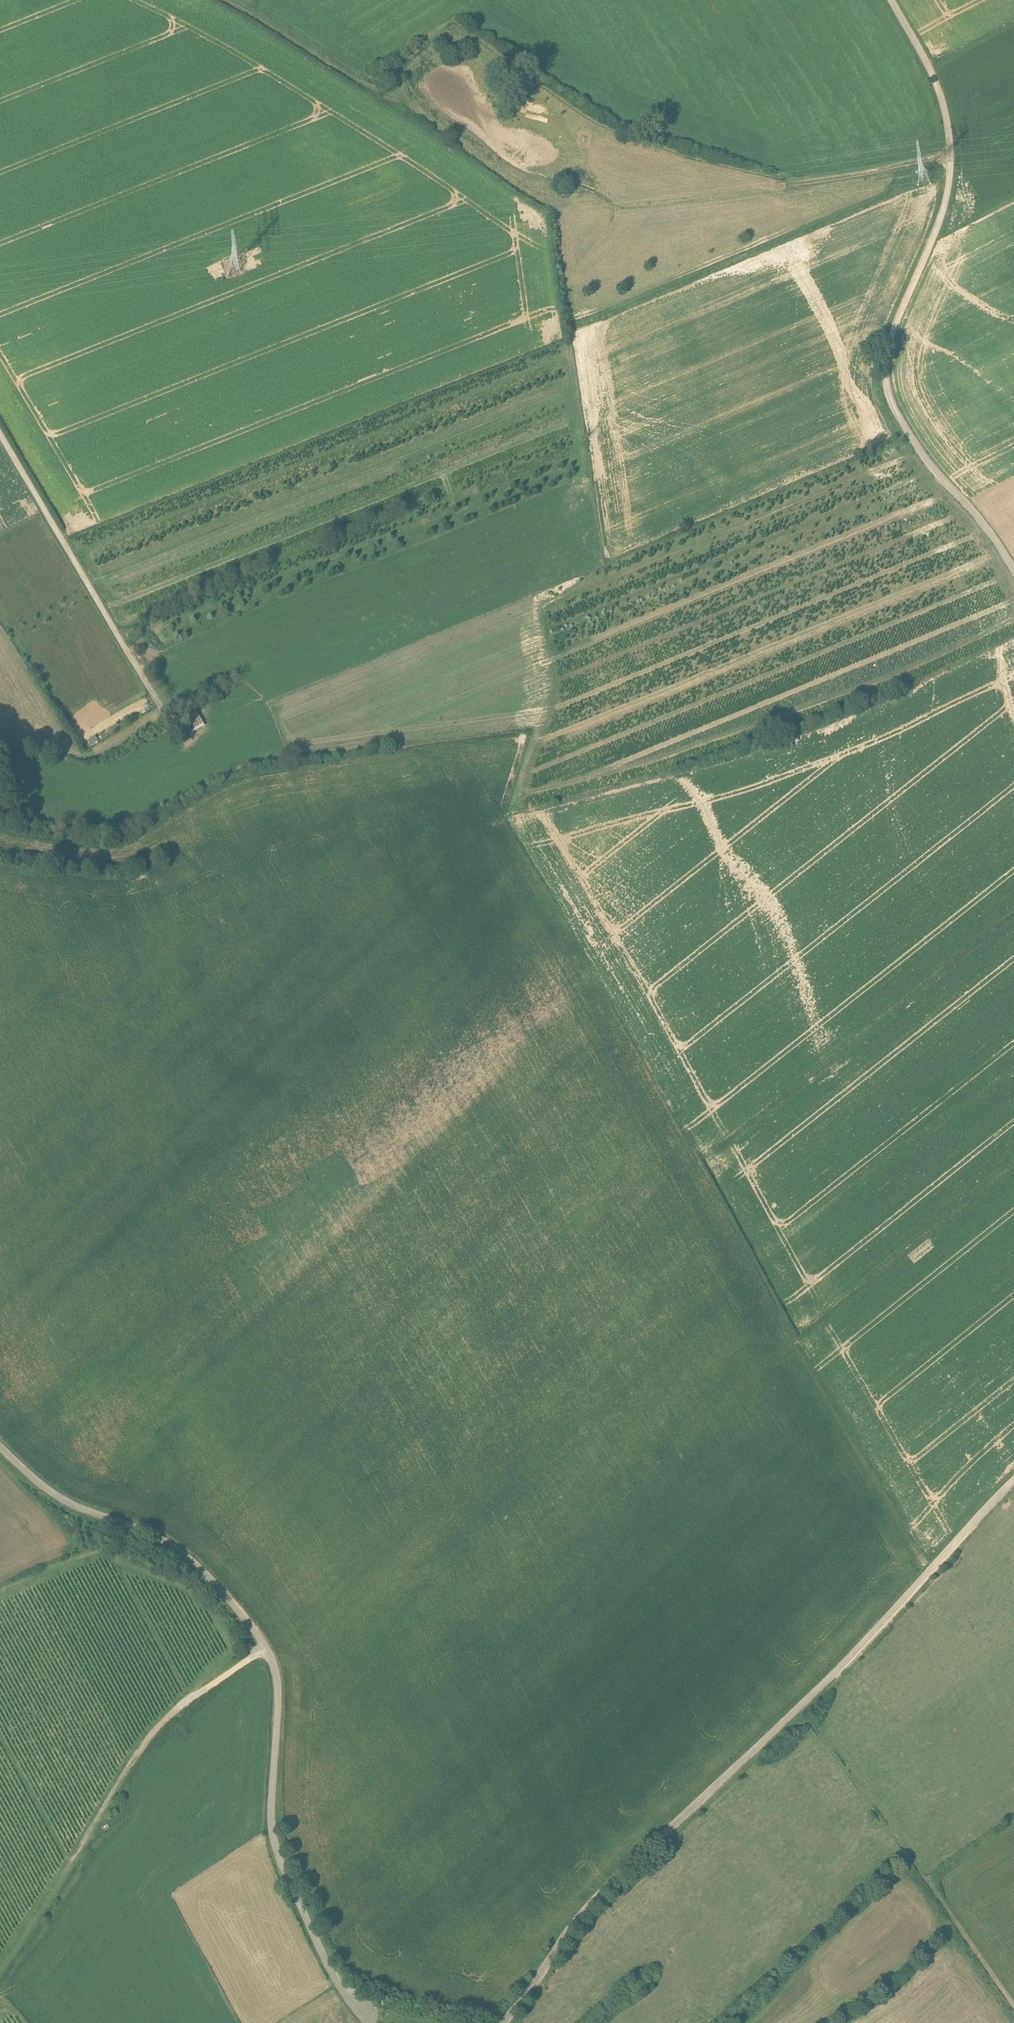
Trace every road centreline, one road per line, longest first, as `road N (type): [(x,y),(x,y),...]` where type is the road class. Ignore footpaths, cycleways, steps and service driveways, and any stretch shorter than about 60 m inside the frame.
road 1 (unclassified): [(502,2022),(596,1899),(820,1688),(1013,1480)]
road 2 (unclassified): [(367,2022),(334,1975),(276,1851),(278,1688),(263,1644),(185,1555),(59,1497),(0,1448)]
road 3 (unclassified): [(1013,570),(916,445),(887,388),(888,345),(941,217),(951,157),(935,82),(891,0)]
road 4 (track): [(185,744),(0,434)]
road 5 (track): [(223,0),(372,88)]
road 6 (track): [(548,207),(409,105)]
road 7 (track): [(796,185),(951,157)]
road 8 (track): [(928,1874),(1013,2006)]

